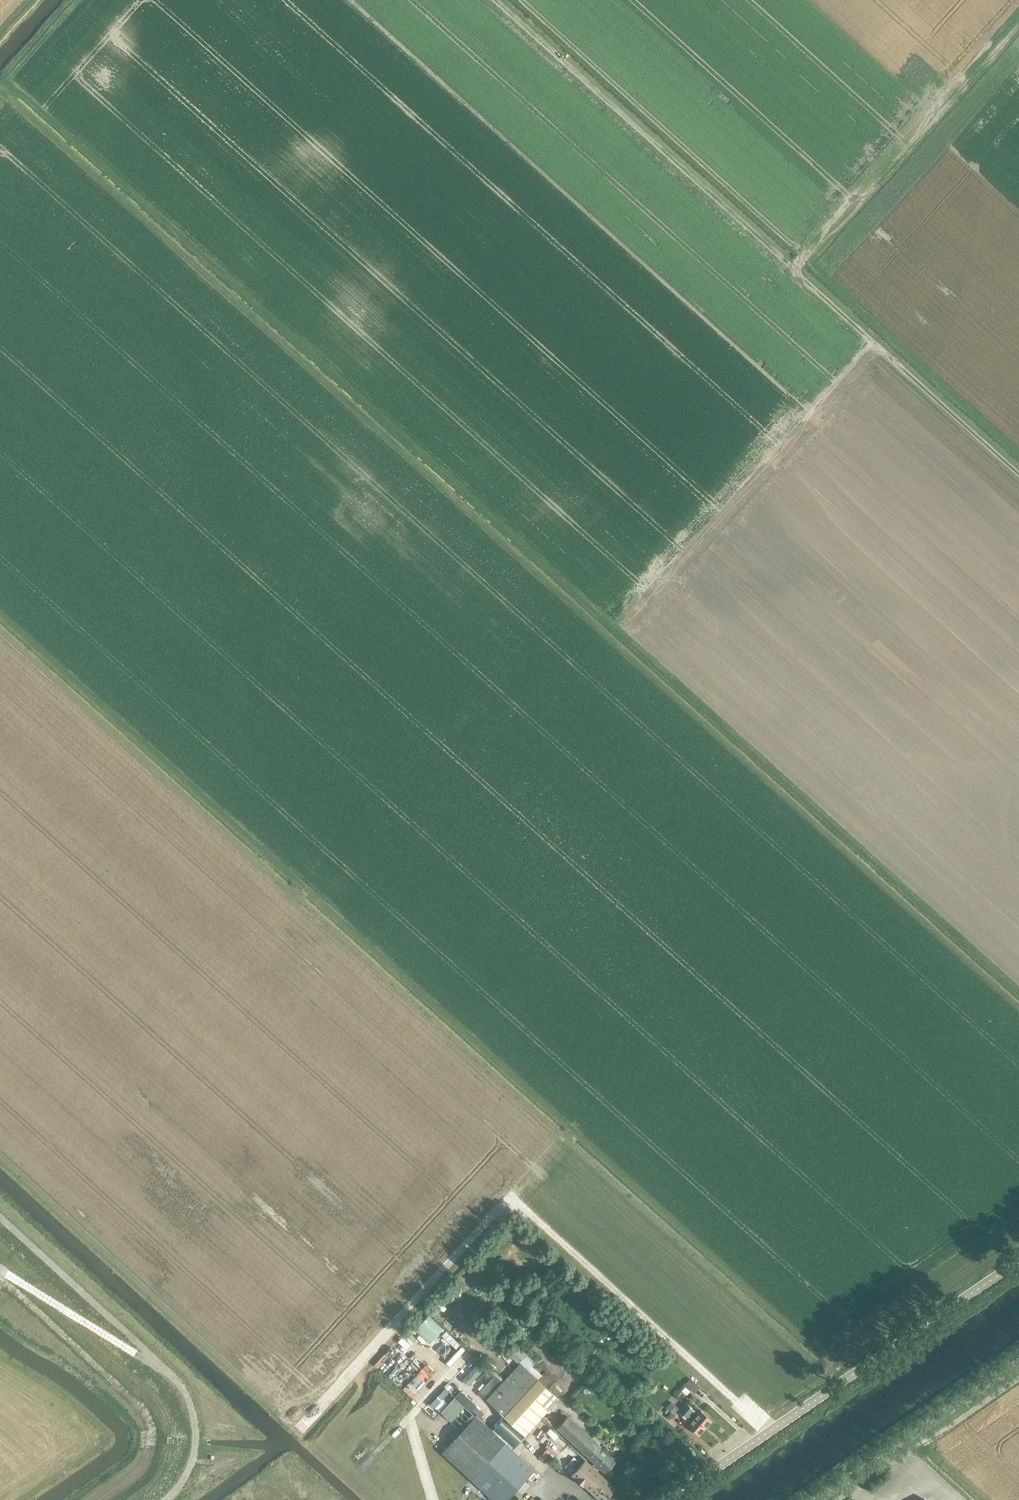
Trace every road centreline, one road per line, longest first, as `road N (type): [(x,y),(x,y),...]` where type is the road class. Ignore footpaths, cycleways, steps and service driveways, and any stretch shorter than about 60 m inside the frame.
road 1 (track): [(770,1431),(512,1195),(292,1435)]
road 2 (tertiary): [(668,1499),(1018,1261)]
road 3 (secondary): [(819,1499),(1018,1363)]

